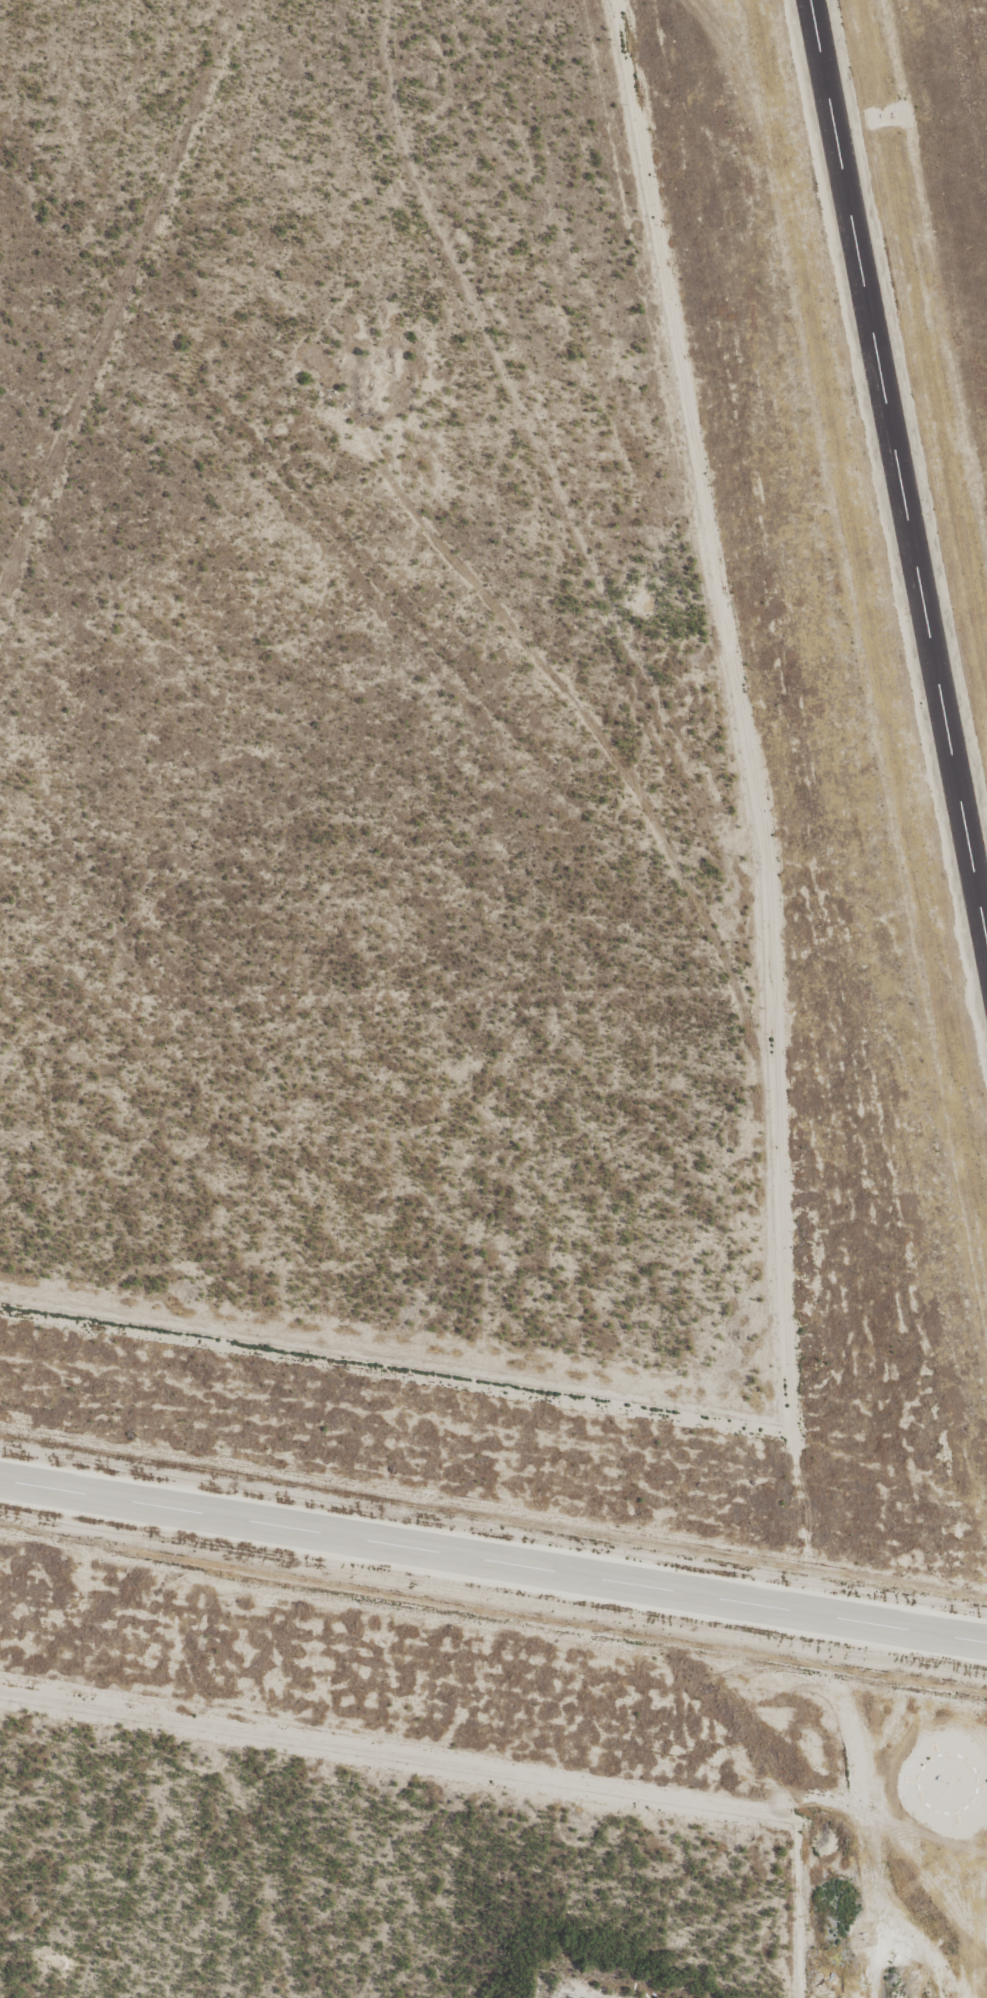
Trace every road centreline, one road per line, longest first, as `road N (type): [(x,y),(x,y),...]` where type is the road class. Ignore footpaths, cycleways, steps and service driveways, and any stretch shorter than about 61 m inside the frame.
road 1 (track): [(448,0),(461,37),(481,57),(511,156),(540,201),(625,431),(669,515)]

